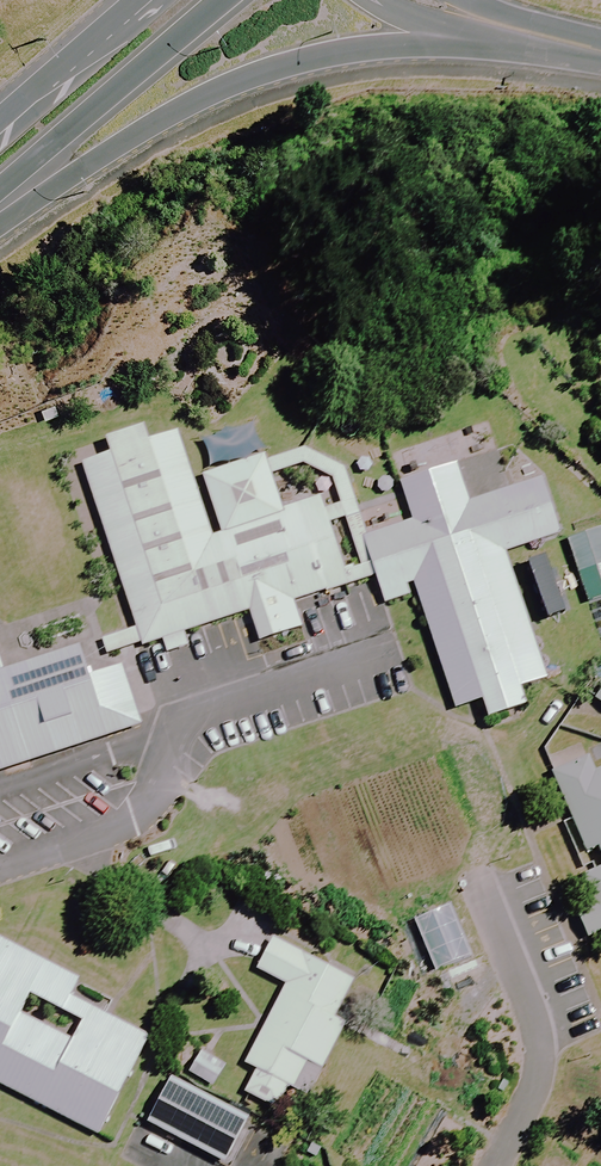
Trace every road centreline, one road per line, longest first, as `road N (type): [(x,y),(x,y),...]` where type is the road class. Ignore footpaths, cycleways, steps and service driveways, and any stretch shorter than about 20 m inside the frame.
road 1 (tertiary): [(550,42),(392,50),(268,73),(0,206)]
road 2 (secondary): [(225,0),(0,192)]
road 3 (secondary): [(0,120),(137,0)]
road 4 (tertiary): [(550,42),(450,28),(380,0)]

